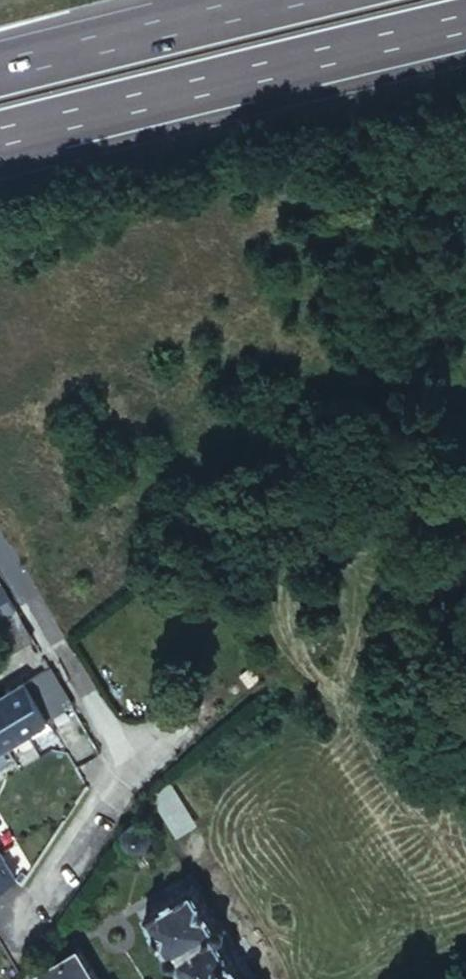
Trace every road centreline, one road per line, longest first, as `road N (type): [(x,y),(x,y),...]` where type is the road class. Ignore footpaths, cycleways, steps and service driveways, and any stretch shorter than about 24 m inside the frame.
road 1 (motorway): [(0,138),(465,25)]
road 2 (residential): [(0,548),(125,764),(9,960)]
road 3 (motorway): [(287,0),(0,71)]

